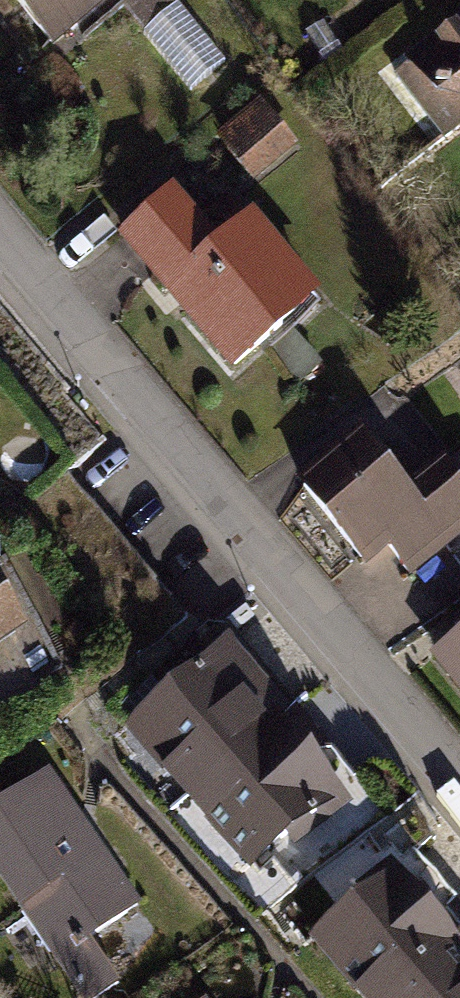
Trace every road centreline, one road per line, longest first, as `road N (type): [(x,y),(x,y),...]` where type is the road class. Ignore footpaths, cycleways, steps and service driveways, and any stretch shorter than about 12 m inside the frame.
road 1 (residential): [(459,784),(259,559),(0,236)]

